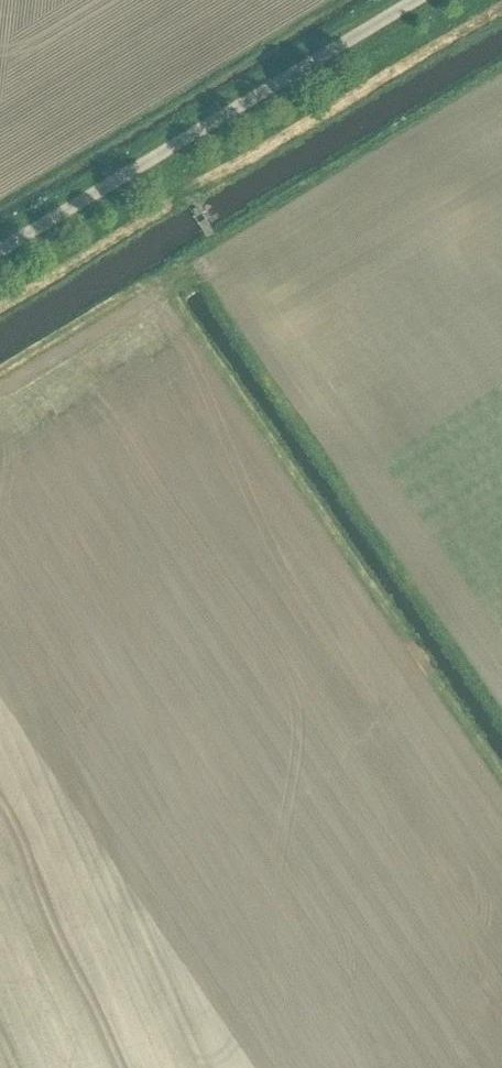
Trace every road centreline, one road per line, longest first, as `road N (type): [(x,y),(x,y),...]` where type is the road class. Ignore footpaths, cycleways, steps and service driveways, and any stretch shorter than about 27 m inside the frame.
road 1 (unclassified): [(0,251),(420,0)]

